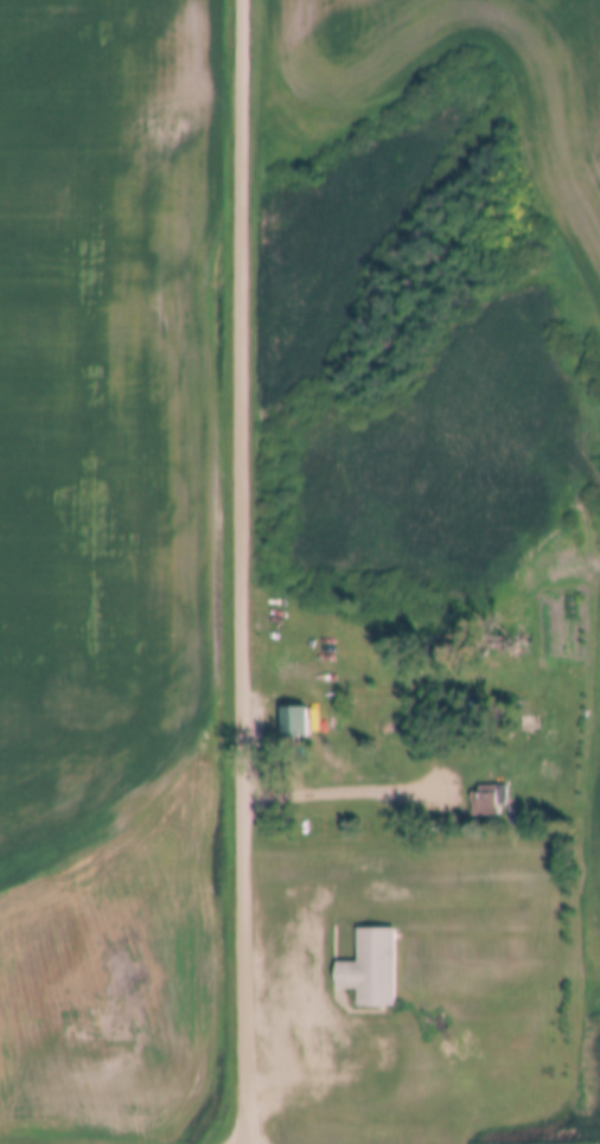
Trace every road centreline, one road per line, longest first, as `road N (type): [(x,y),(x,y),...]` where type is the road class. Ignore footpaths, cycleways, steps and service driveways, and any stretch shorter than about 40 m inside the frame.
road 1 (residential): [(250,1143),(241,473),(246,0)]

